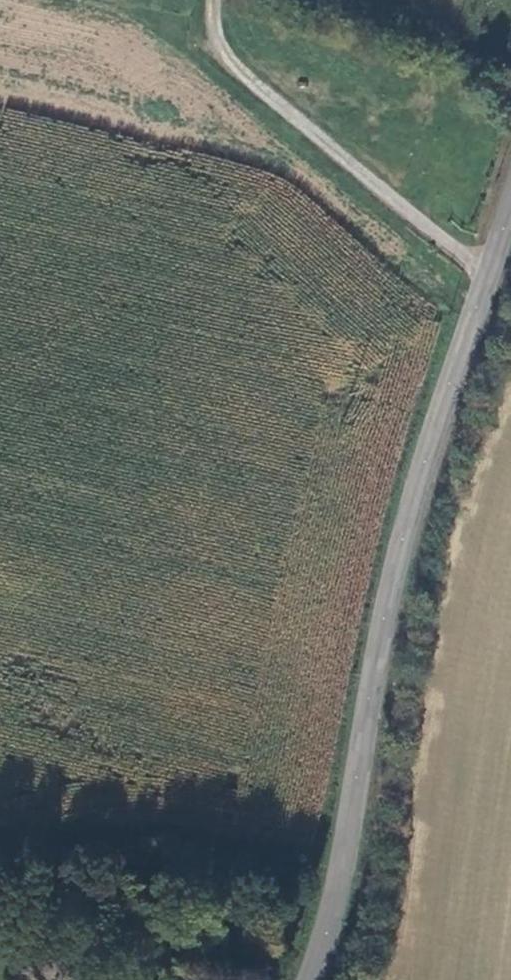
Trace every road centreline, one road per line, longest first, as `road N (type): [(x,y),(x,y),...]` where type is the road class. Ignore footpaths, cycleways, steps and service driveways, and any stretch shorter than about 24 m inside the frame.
road 1 (tertiary): [(307,979),(348,849),(371,675),(393,576),(510,209)]

